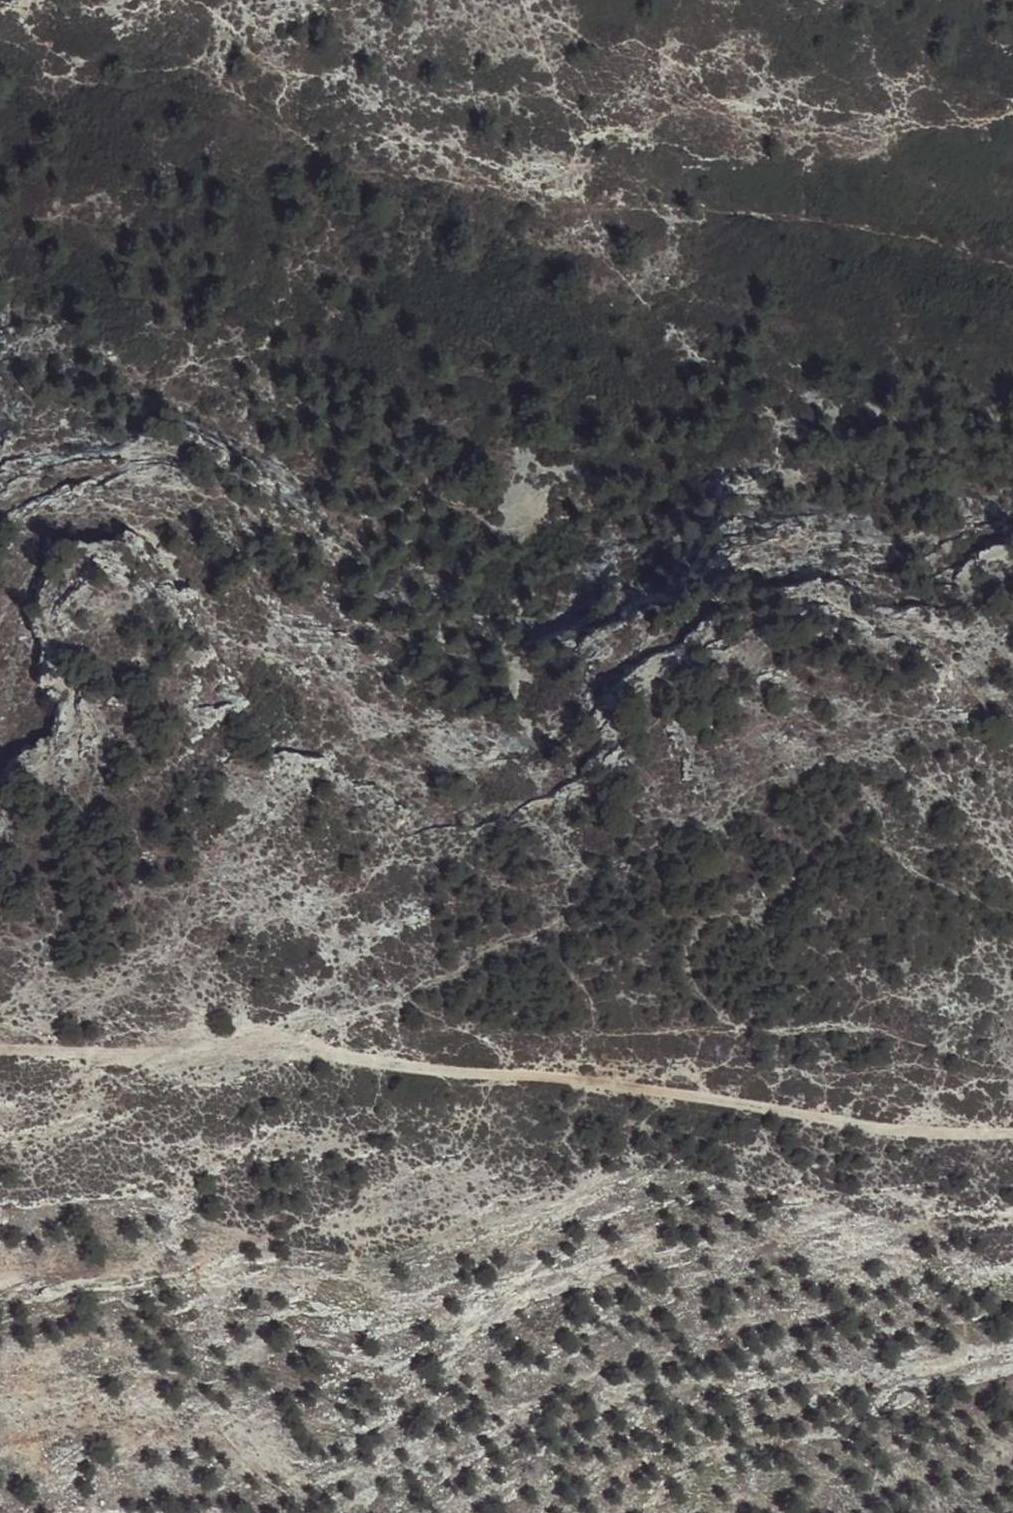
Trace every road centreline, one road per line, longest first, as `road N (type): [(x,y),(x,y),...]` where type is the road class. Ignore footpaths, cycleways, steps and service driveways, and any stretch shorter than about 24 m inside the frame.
road 1 (track): [(1012,1127),(804,1121),(550,1067),(447,1077),(291,1050),(83,1058),(35,1039),(0,1037)]

